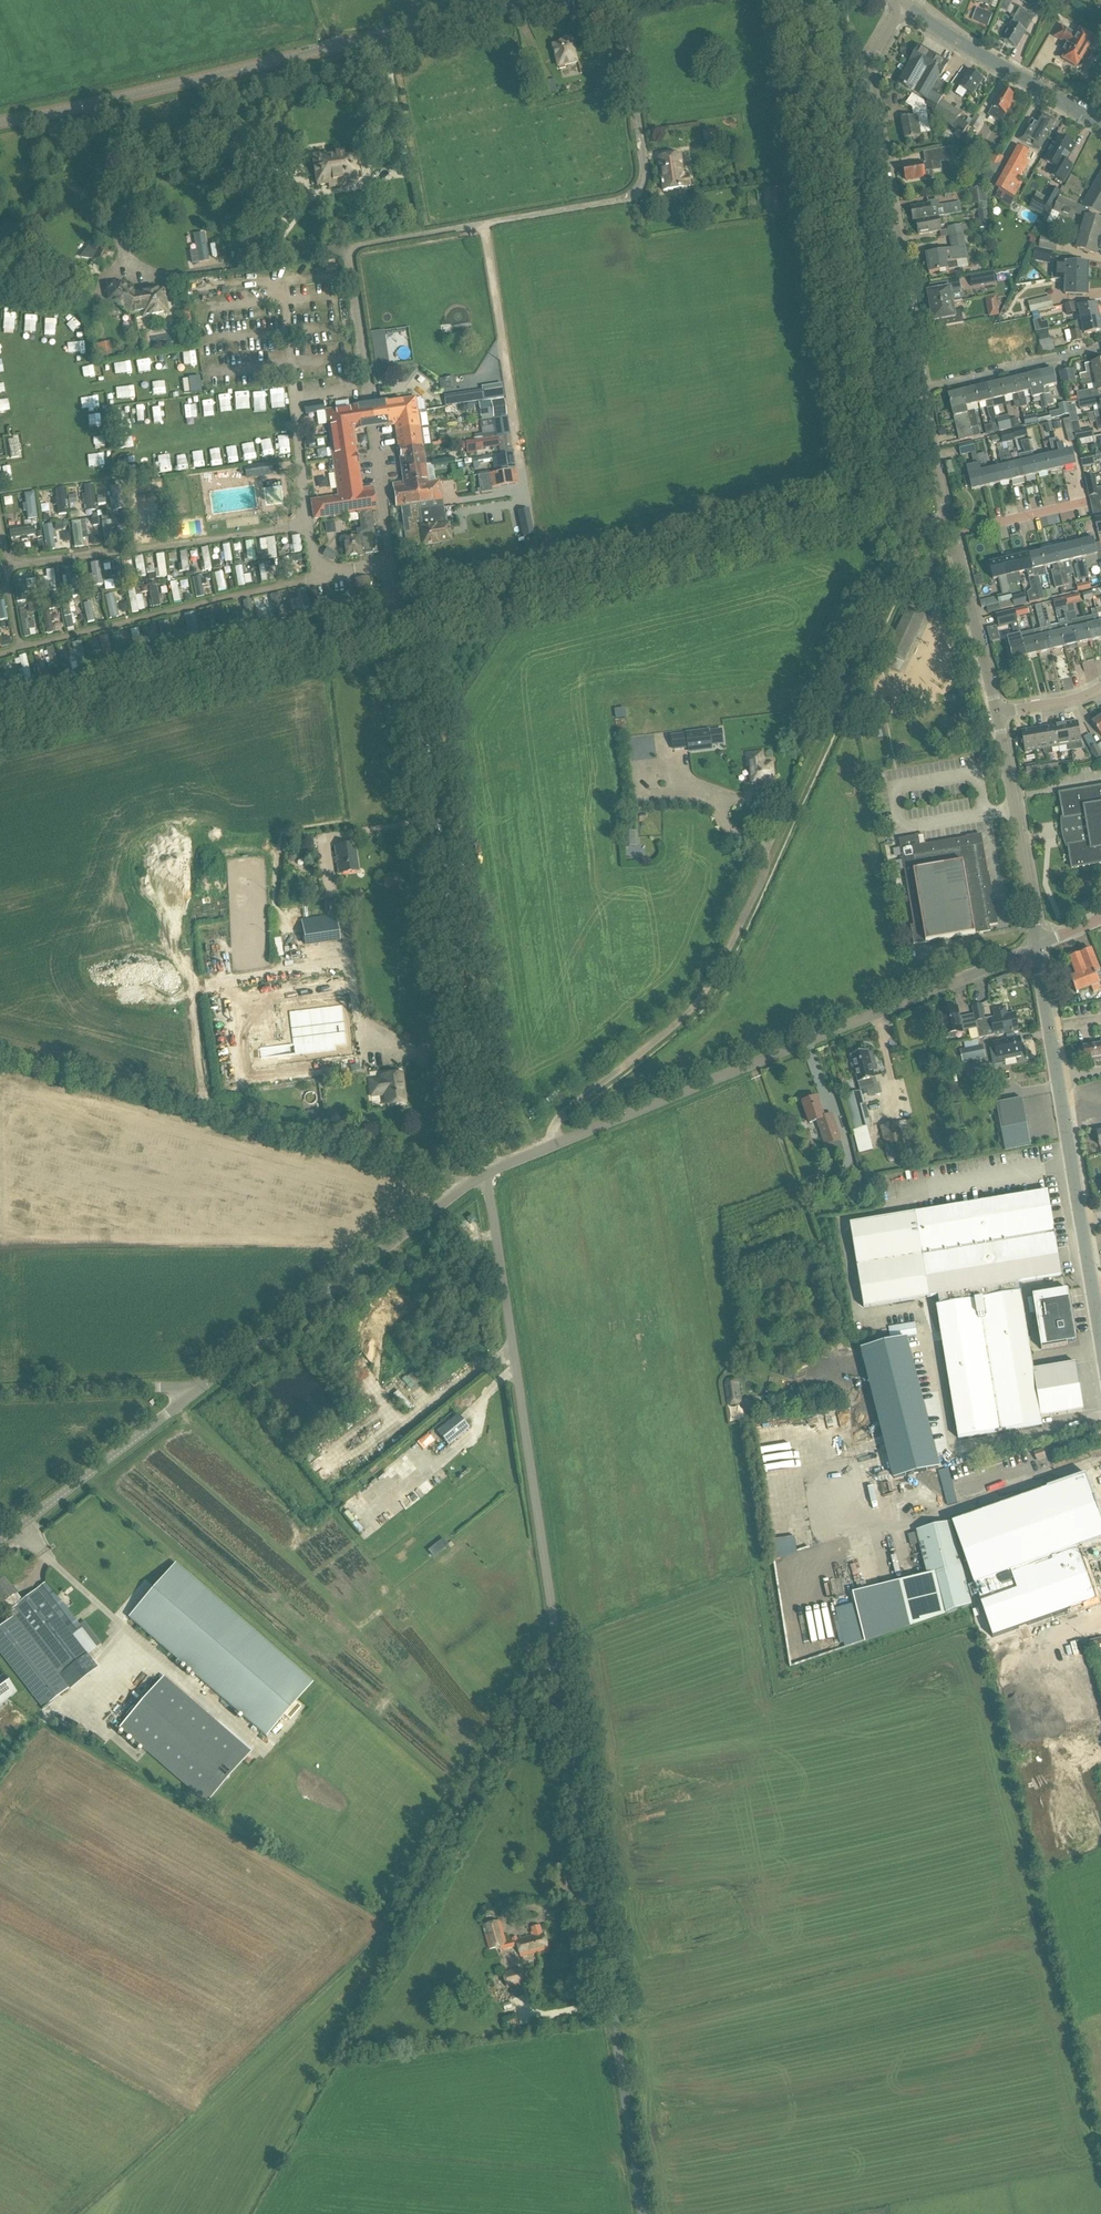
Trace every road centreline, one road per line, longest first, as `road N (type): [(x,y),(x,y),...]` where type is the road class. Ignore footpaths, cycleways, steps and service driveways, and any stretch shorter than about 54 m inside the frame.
road 1 (unclassified): [(642,2213),(485,1174)]
road 2 (unclassified): [(485,1174),(1038,945)]
road 3 (tertiary): [(0,122),(524,0)]
road 4 (residential): [(0,1057),(467,1183)]
road 5 (unclassified): [(921,391),(865,75),(903,5)]
road 6 (unclassified): [(1100,1338),(1038,945)]
road 7 (track): [(776,846),(701,1000),(559,1116),(554,1144)]
road 8 (unclassified): [(201,1386),(467,1183)]
road 9 (unclassified): [(0,1543),(201,1386)]
road 10 (unclassified): [(1038,945),(998,715)]
road 11 (unclassified): [(1100,125),(903,5)]
road 12 (unclassified): [(0,1394),(201,1386)]
road 13 (unclassified): [(998,715),(952,535)]
road 14 (residential): [(1100,348),(921,391)]
road 15 (residential): [(952,535),(1087,503)]
road 16 (unclassified): [(949,524),(921,391)]

